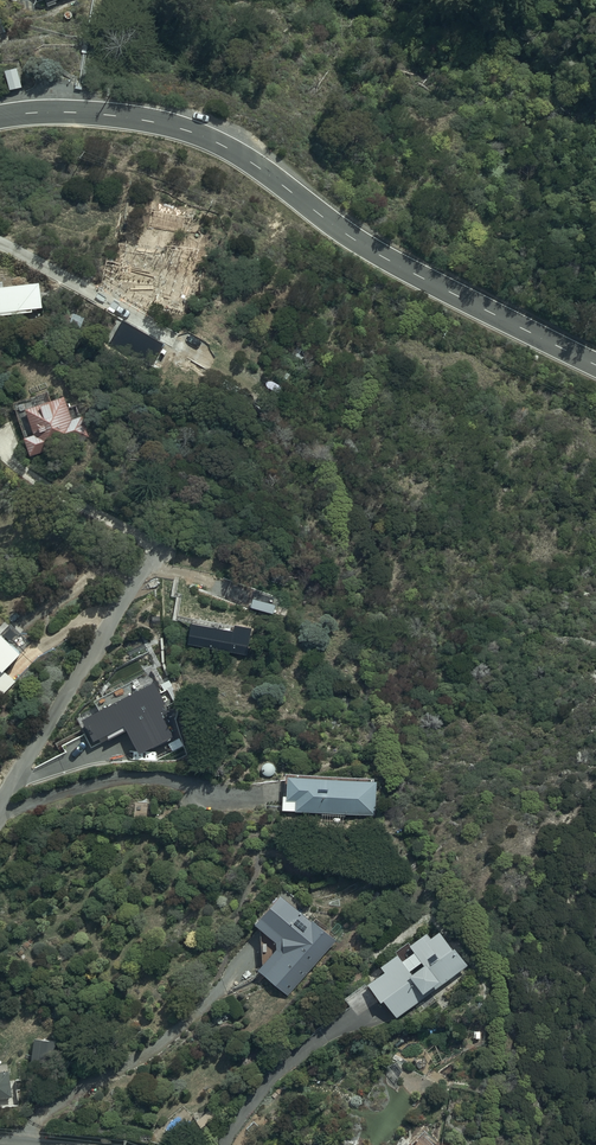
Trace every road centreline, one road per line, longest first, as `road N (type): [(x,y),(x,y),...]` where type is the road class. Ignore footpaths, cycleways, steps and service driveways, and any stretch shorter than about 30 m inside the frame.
road 1 (tertiary): [(0,117),(78,111),(193,132),(261,169),(389,261),(595,365)]

